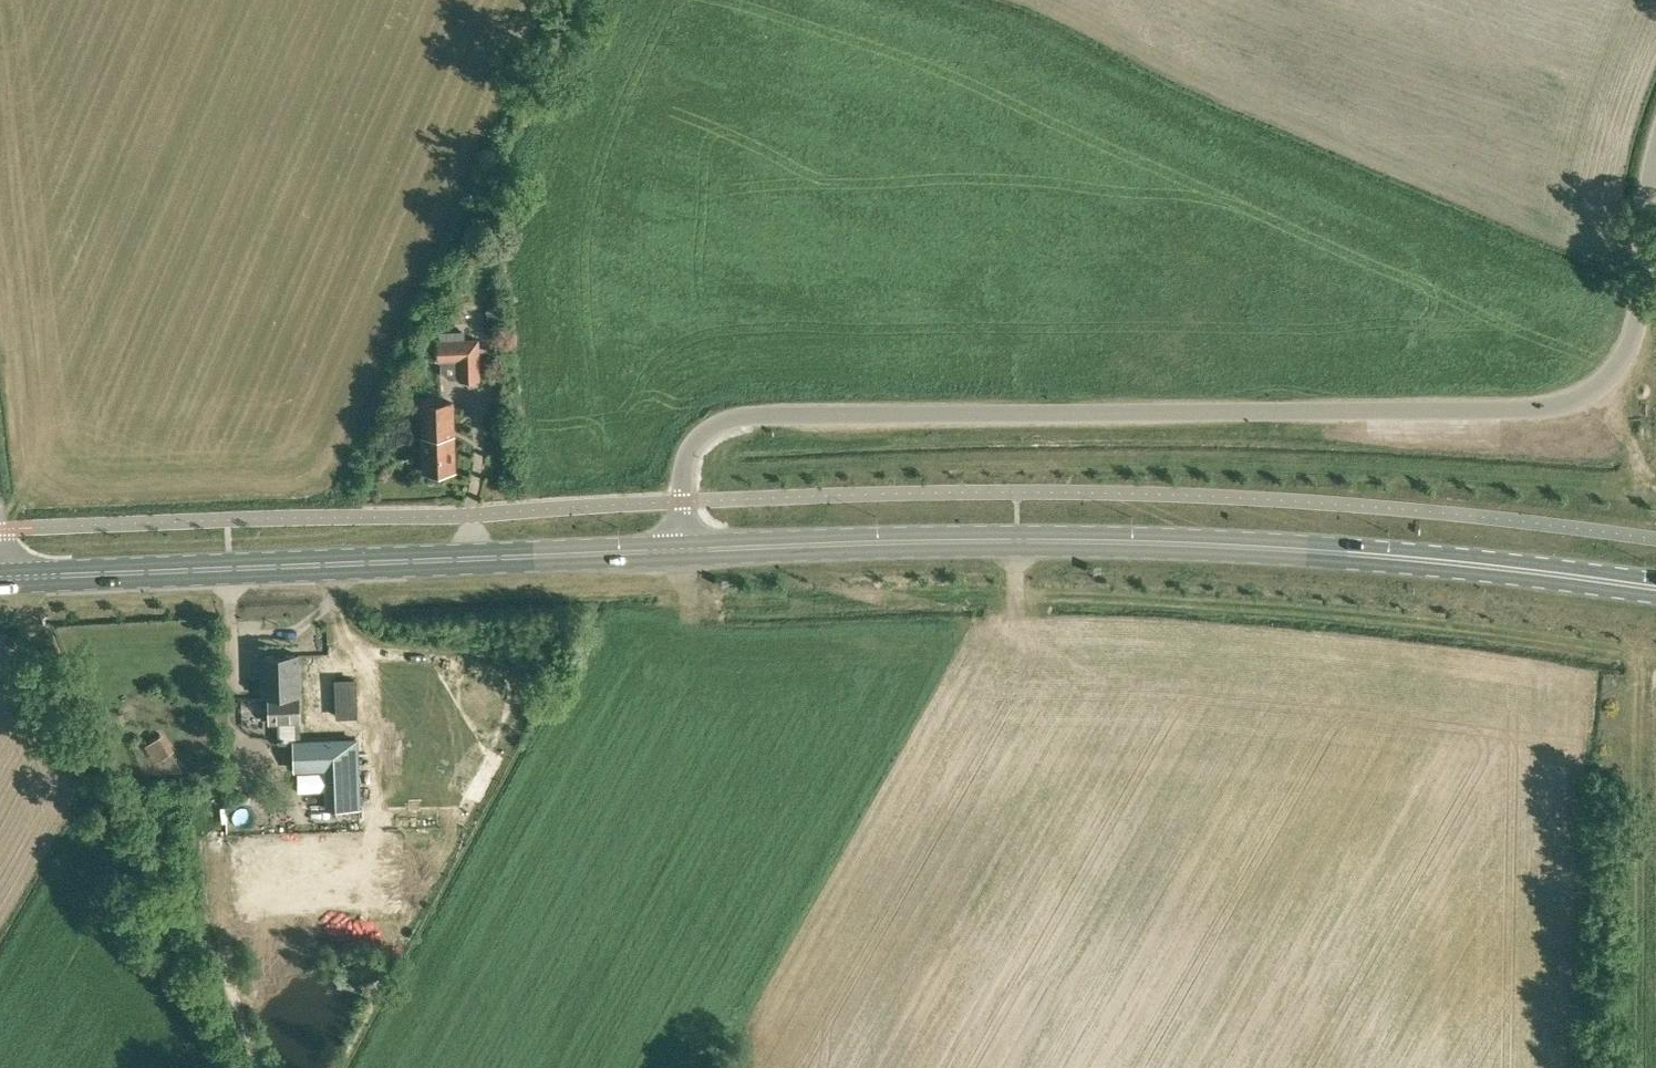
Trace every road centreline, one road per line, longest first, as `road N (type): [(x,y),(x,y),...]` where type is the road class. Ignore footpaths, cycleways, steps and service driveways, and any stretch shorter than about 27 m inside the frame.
road 1 (unclassified): [(686,551),(690,448),(703,433),(761,415),(1569,404),(1611,377),(1635,343),(1655,147)]
road 2 (primary): [(686,551),(971,539),(1392,555)]
road 3 (primary): [(3,579),(686,551)]
road 4 (primary): [(1655,585),(1392,555)]

